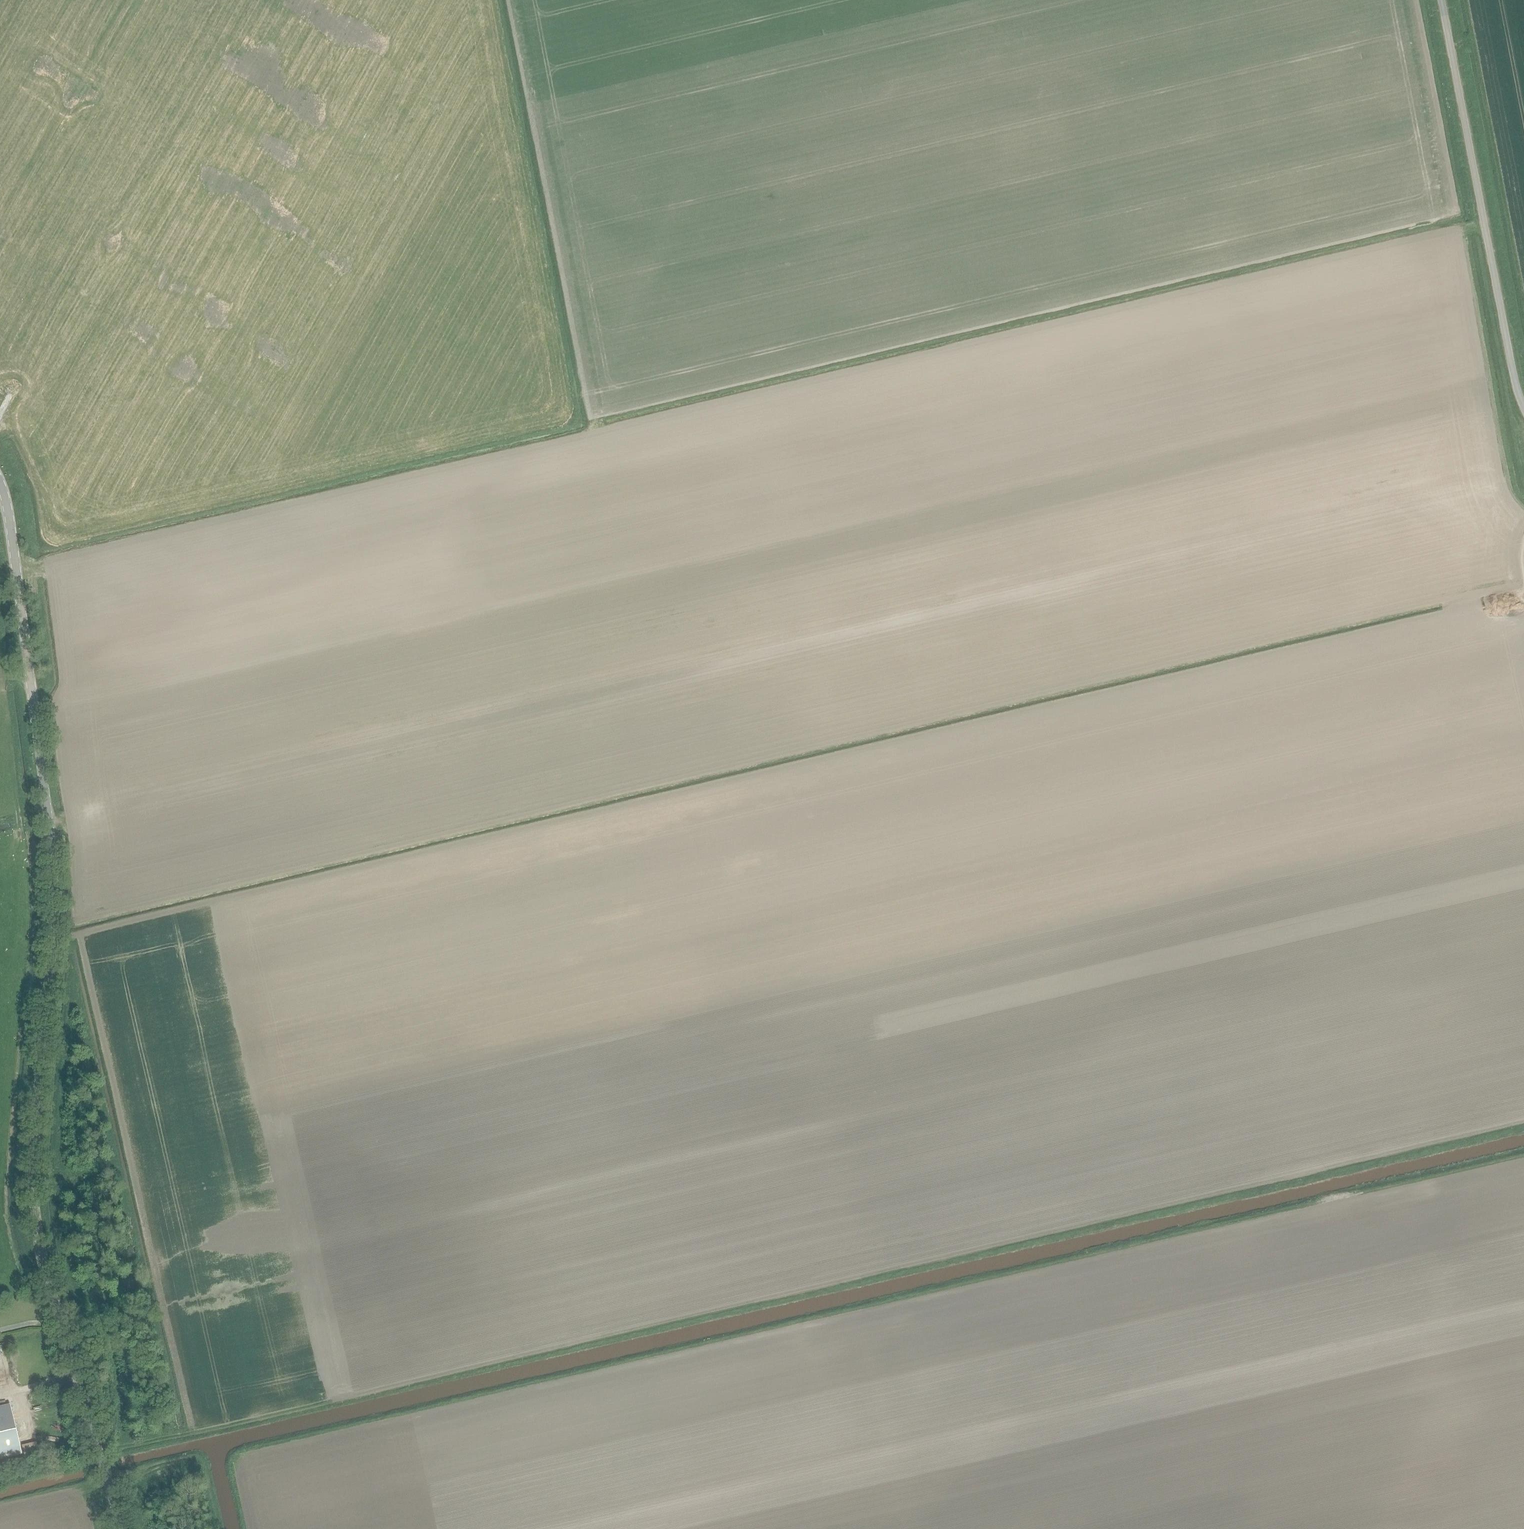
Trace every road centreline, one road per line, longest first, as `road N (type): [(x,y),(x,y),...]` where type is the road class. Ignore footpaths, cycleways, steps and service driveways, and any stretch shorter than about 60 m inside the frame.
road 1 (tertiary): [(117,1528),(34,1215),(55,918),(0,486)]
road 2 (unclassified): [(1523,409),(1440,0)]

